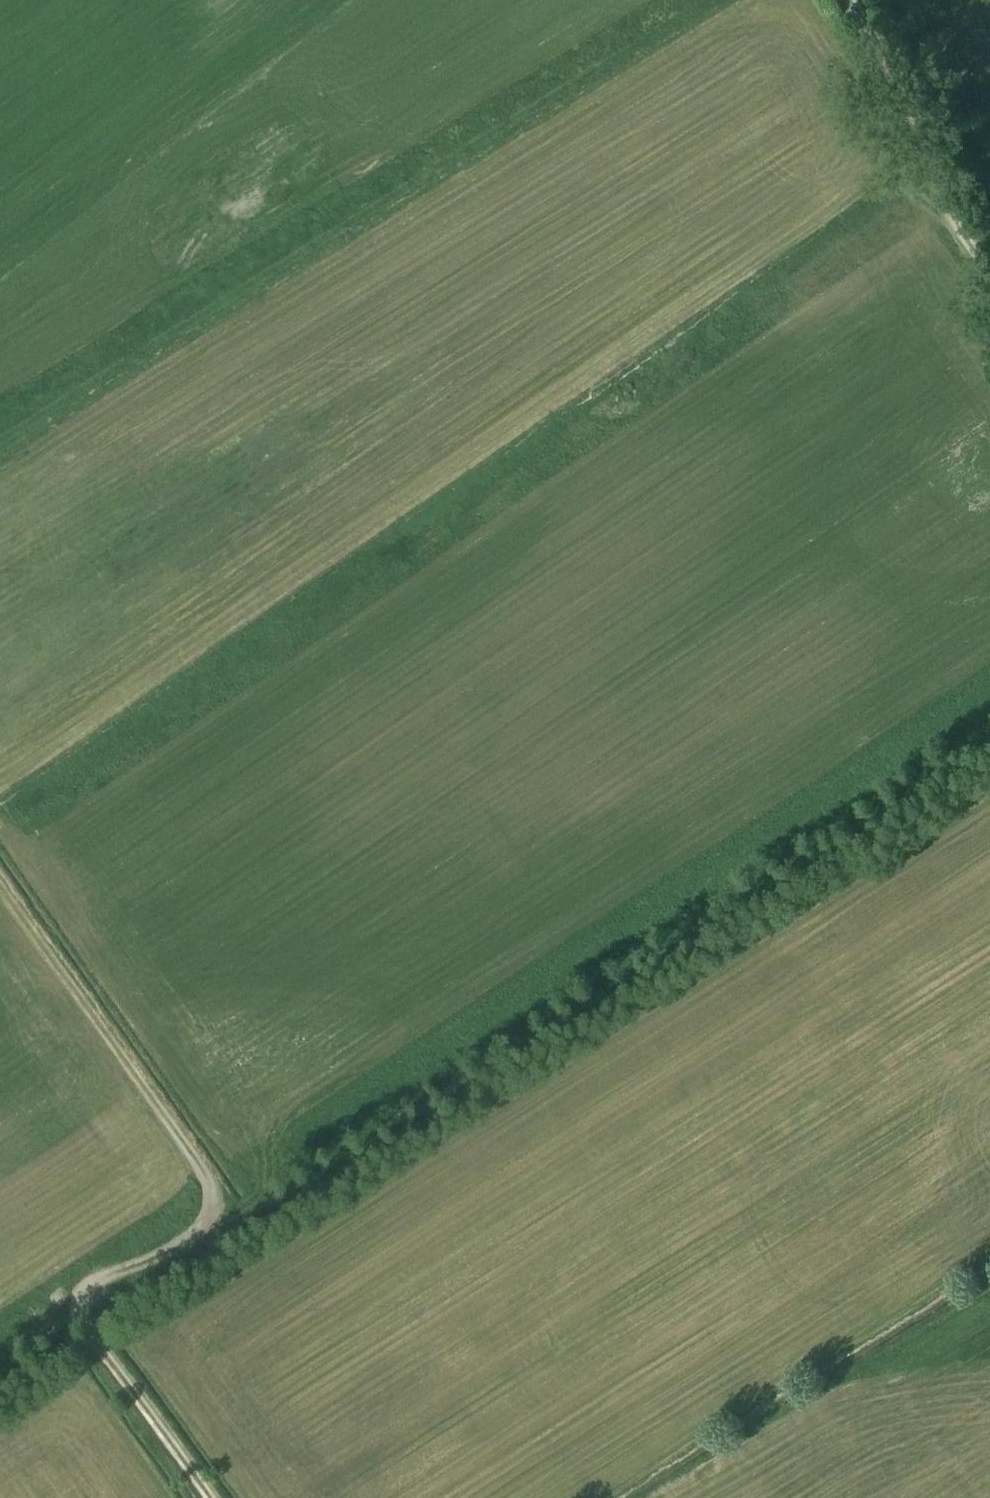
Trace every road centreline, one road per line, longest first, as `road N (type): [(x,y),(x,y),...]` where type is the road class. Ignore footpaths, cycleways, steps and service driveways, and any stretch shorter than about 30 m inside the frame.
road 1 (track): [(843,0),(900,99),(954,221),(989,275)]
road 2 (track): [(82,1313),(211,1497)]

